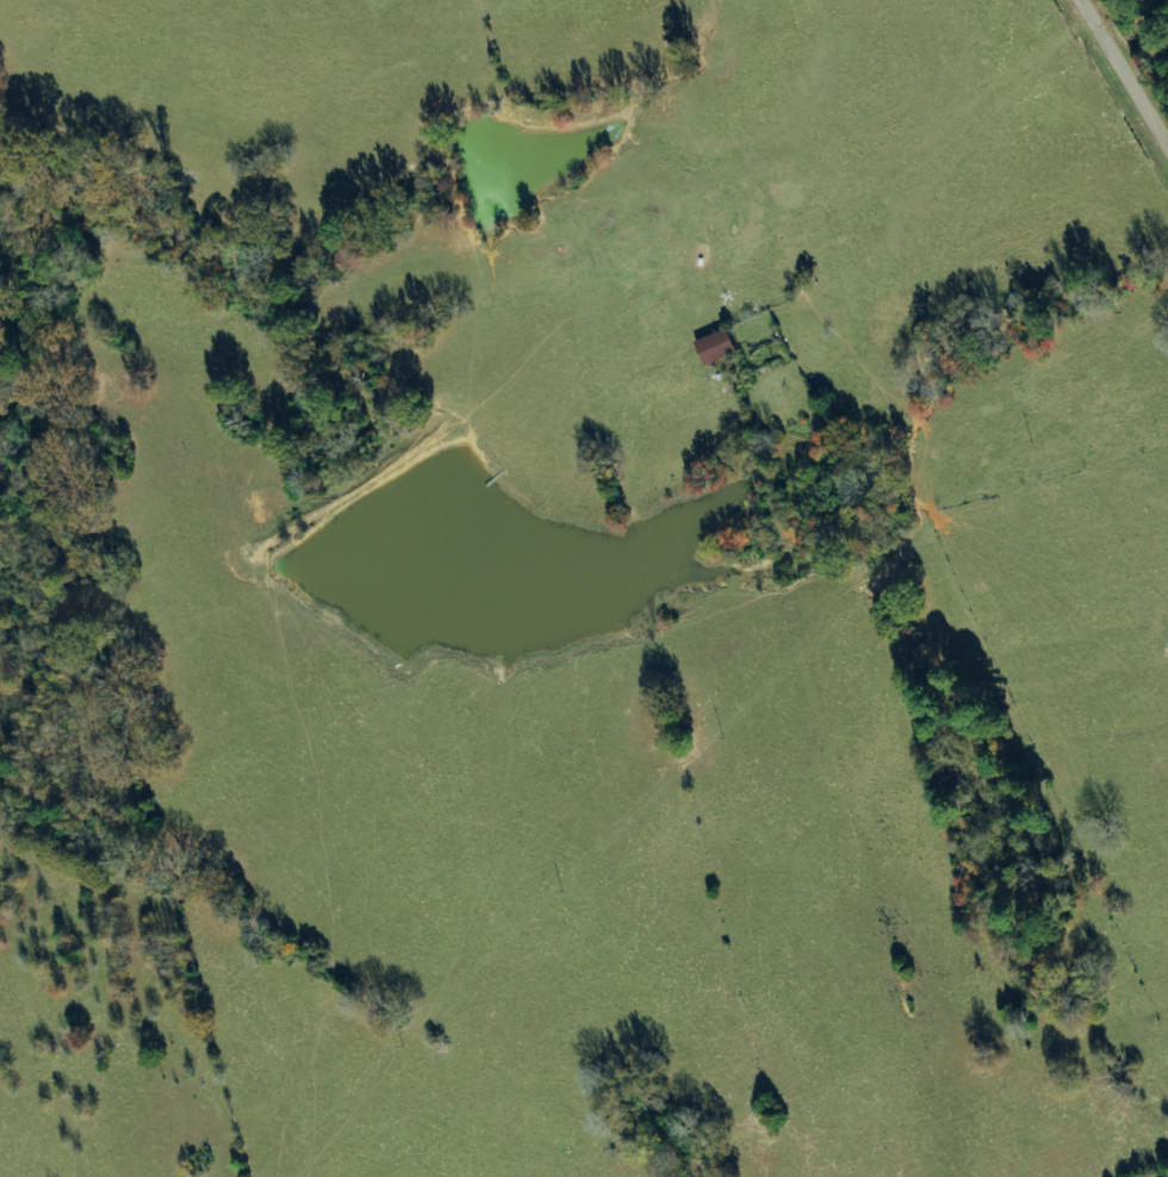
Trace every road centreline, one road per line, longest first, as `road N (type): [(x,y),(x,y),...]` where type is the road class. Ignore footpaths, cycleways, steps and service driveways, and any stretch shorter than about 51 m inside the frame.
road 1 (residential): [(1080,0),(1167,148)]

